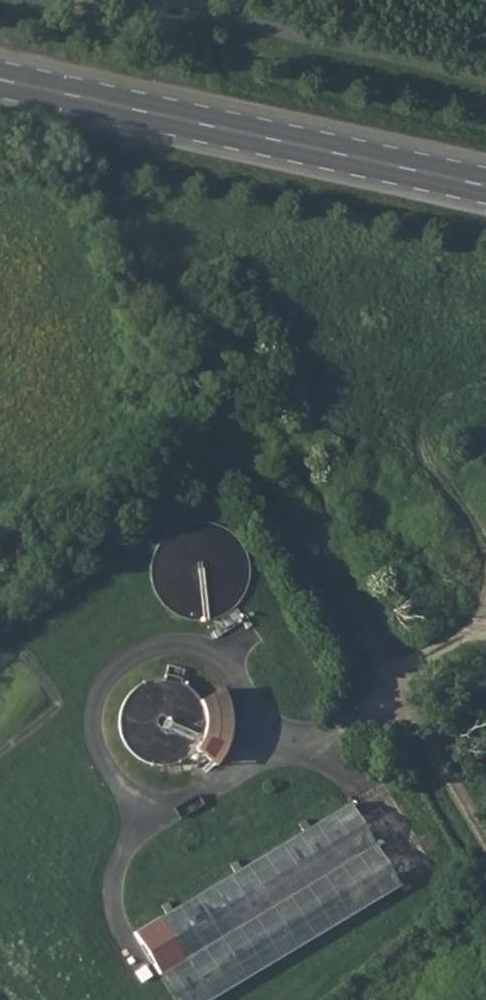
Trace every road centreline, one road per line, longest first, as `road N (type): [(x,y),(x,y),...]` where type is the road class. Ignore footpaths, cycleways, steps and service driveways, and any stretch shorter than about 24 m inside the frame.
road 1 (secondary): [(485,184),(0,79)]

